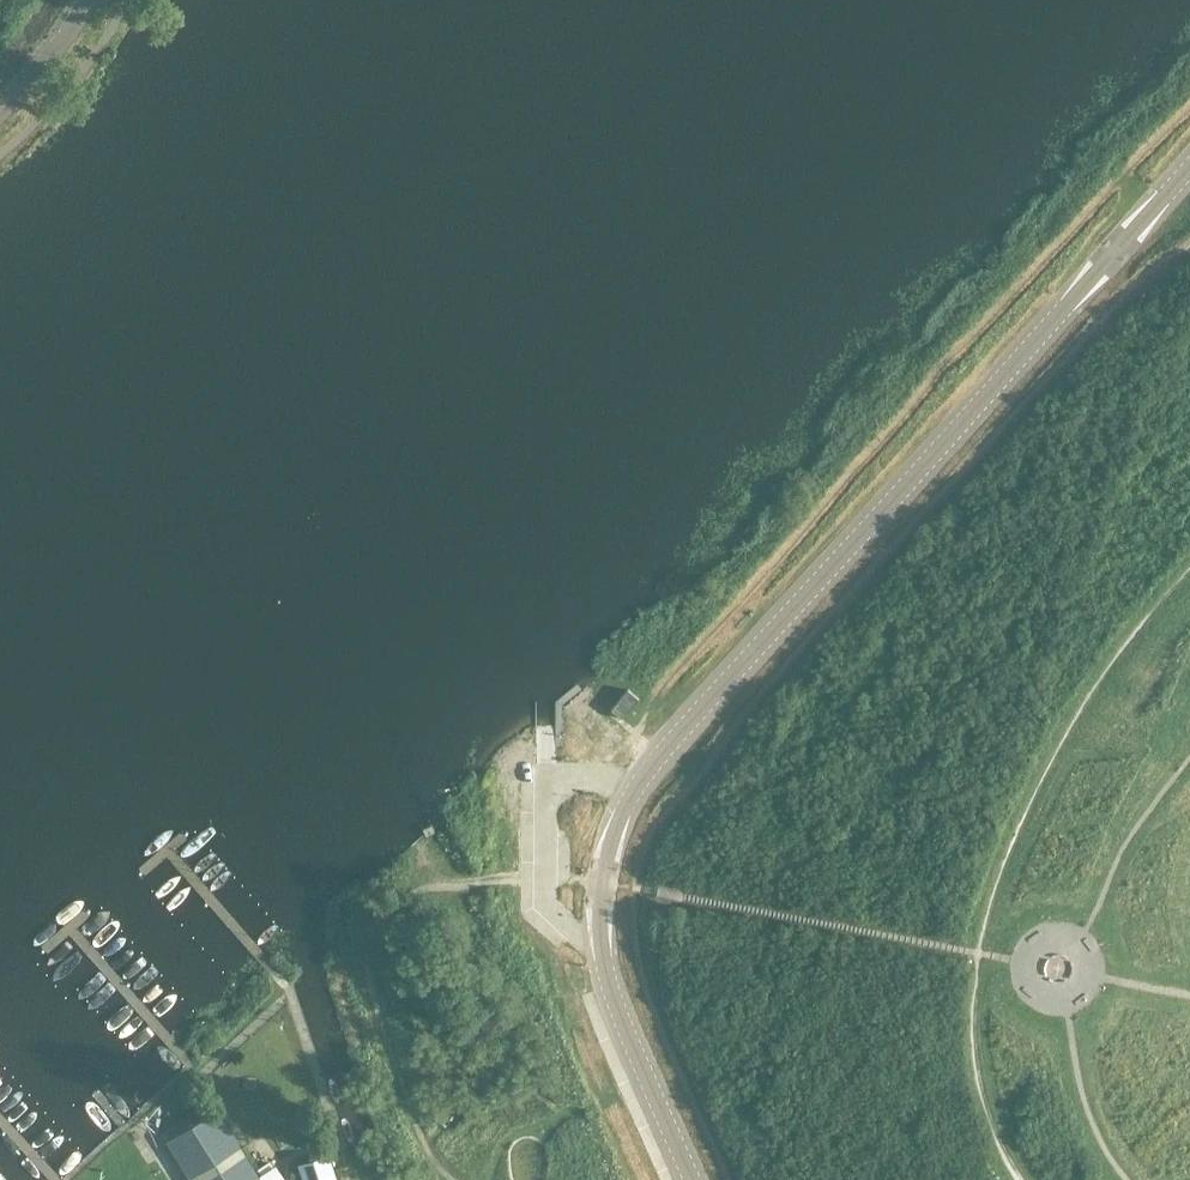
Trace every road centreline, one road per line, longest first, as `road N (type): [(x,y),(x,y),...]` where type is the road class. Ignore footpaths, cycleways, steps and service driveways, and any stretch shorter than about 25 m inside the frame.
road 1 (unclassified): [(691,1179),(604,966),(602,883),(626,803),(660,754),(1189,167)]
road 2 (tertiary): [(86,0),(0,106)]

